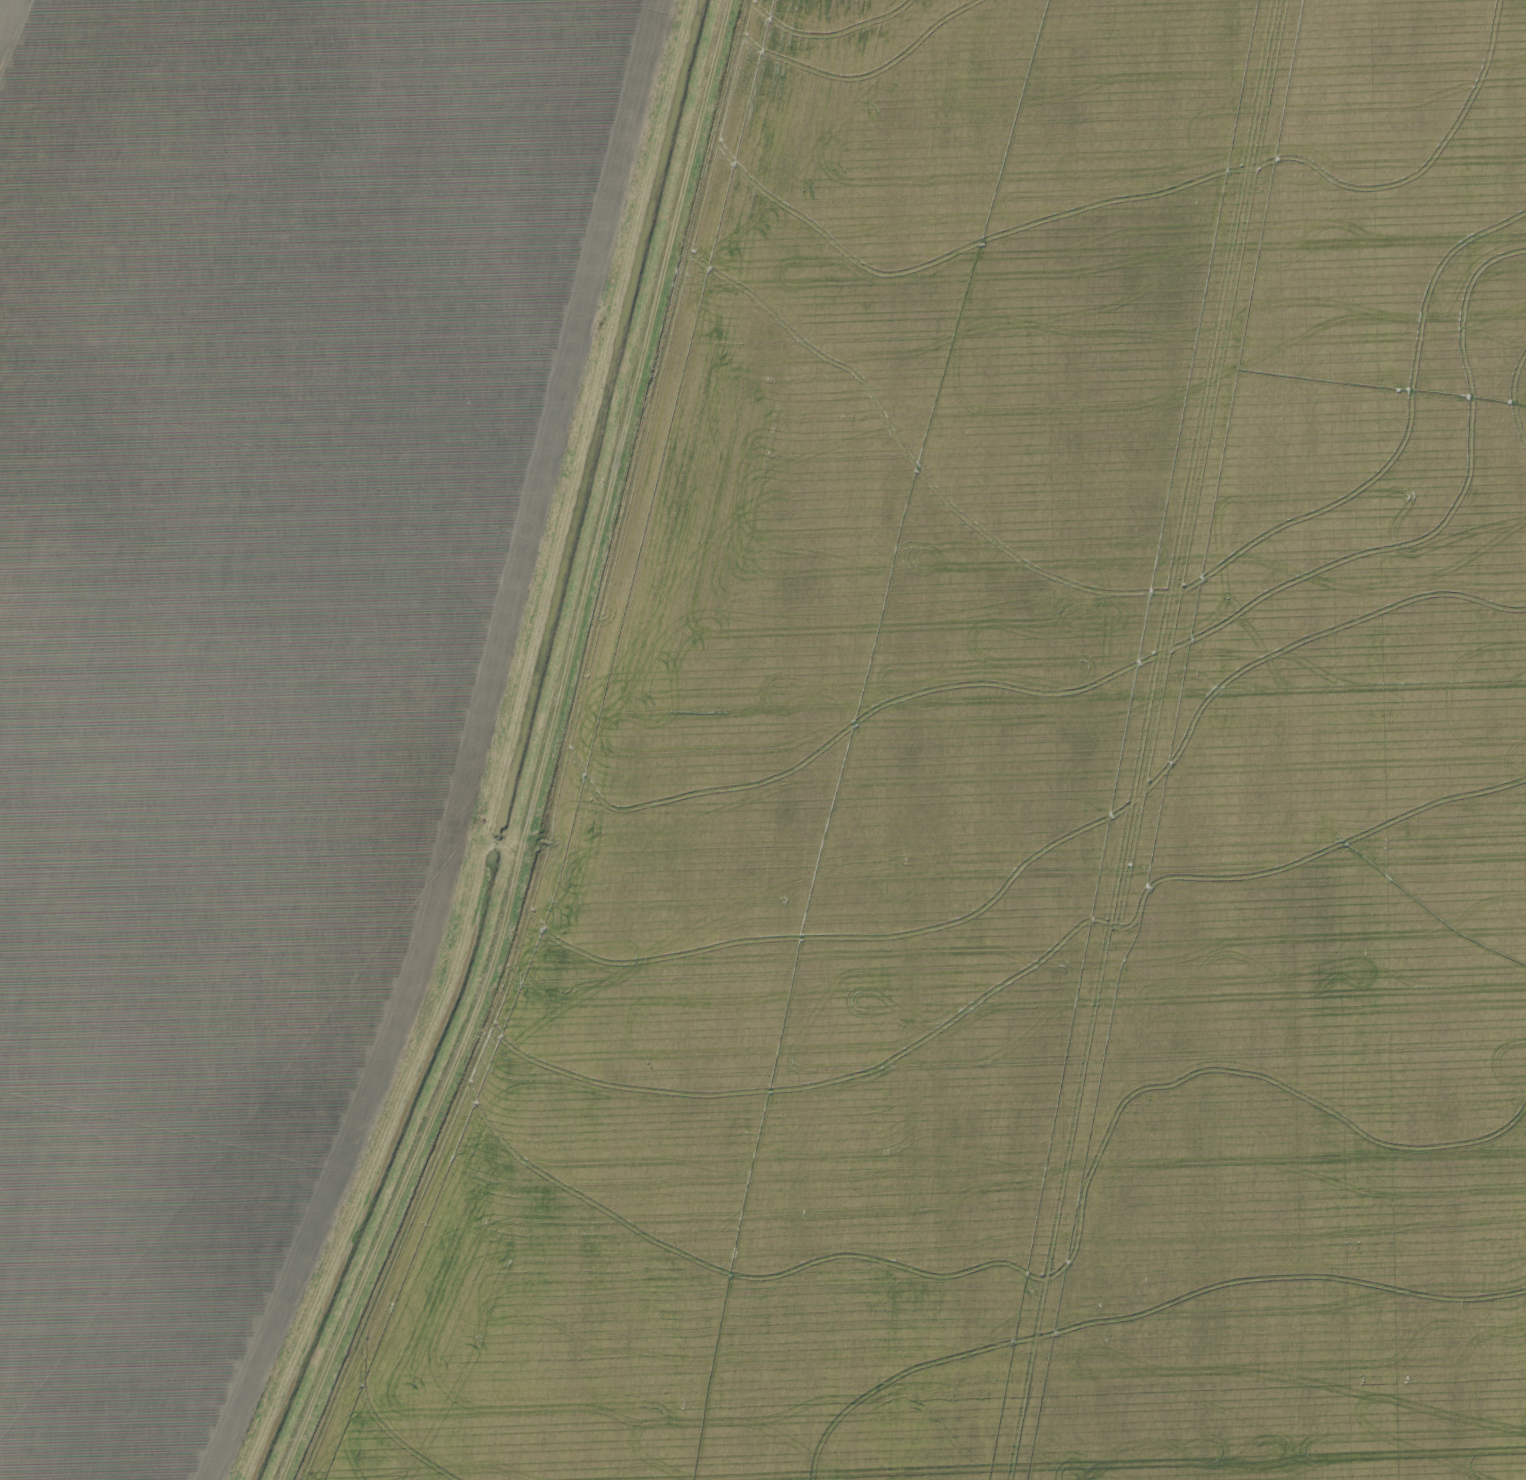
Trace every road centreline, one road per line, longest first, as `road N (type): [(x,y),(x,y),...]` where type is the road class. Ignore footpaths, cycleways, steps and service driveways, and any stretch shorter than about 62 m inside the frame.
road 1 (track): [(729,0),(481,1009),(285,1479)]

